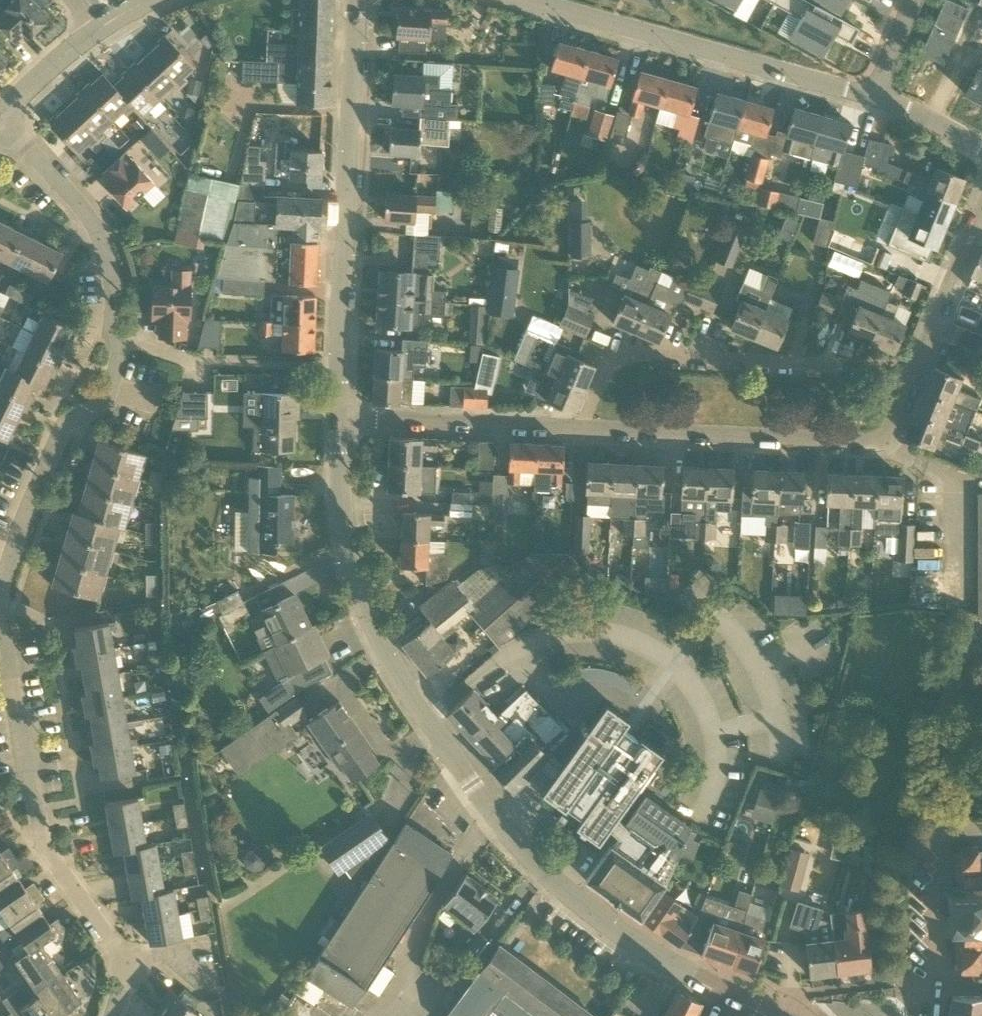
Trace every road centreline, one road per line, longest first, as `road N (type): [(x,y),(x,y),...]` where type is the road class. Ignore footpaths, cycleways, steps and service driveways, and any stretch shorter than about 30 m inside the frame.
road 1 (tertiary): [(778,1015),(613,928),(531,862),(478,795),(404,693),(355,595),(338,420)]
road 2 (residential): [(126,964),(41,840),(4,642),(2,586),(12,554)]
road 3 (tertiary): [(338,420),(349,0)]
road 4 (residential): [(579,431),(609,364),(621,357),(919,369)]
road 5 (residential): [(875,96),(519,0)]
road 6 (residential): [(579,431),(890,450)]
road 7 (residential): [(117,344),(101,234),(85,207),(0,126)]
road 8 (residential): [(12,554),(61,427),(104,405),(117,344)]
road 9 (residential): [(338,420),(579,431)]
road 10 (residential): [(952,594),(948,478),(890,450)]
road 11 (residential): [(919,369),(971,235)]
road 12 (residential): [(0,118),(95,32)]
road 13 (residential): [(981,151),(875,96)]

